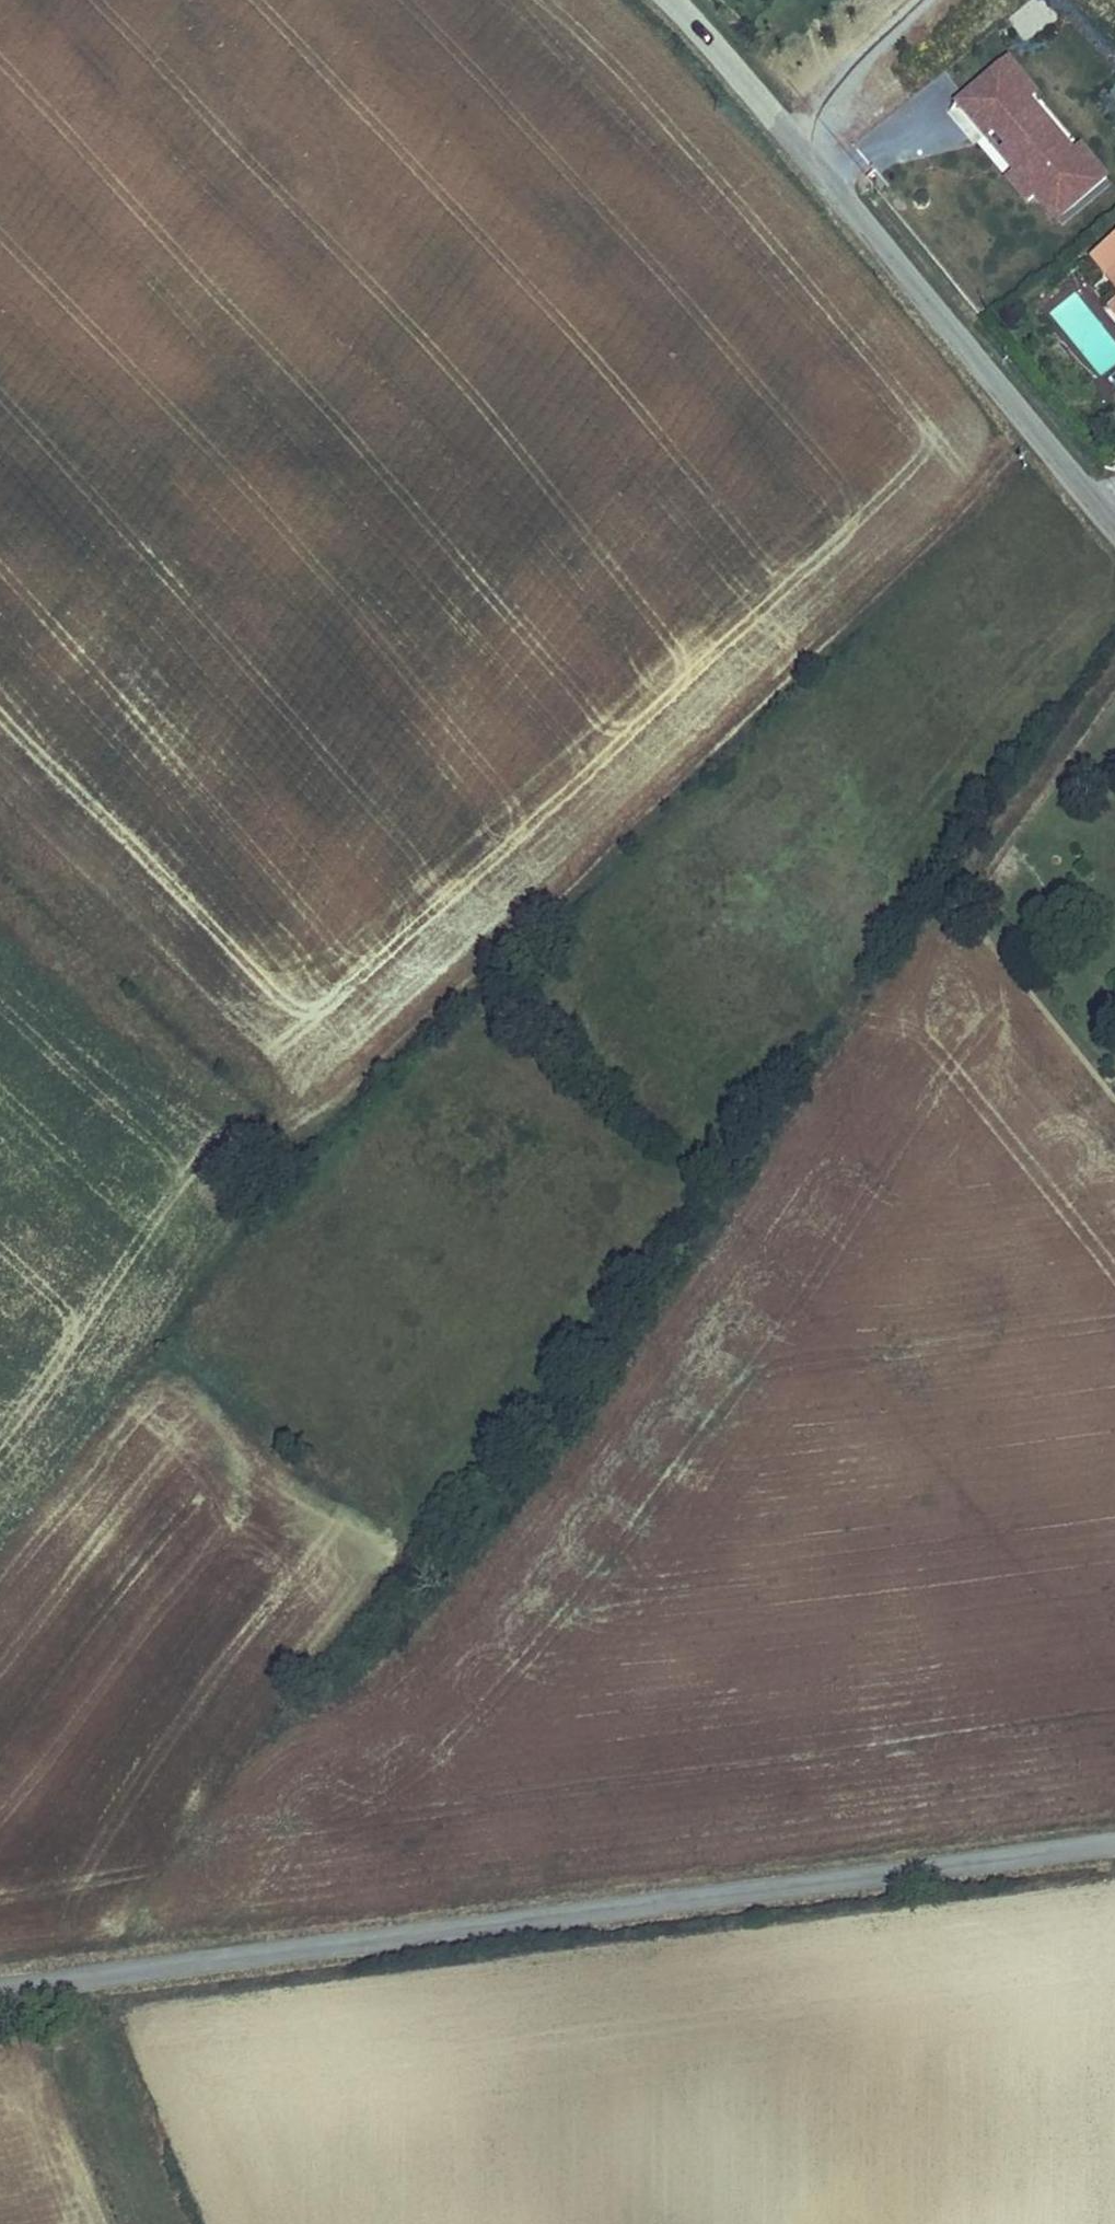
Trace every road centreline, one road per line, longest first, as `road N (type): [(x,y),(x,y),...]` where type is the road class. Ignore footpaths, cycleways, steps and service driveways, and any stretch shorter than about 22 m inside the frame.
road 1 (tertiary): [(0,1982),(1114,1840)]
road 2 (tertiary): [(1114,534),(812,155),(677,0)]

